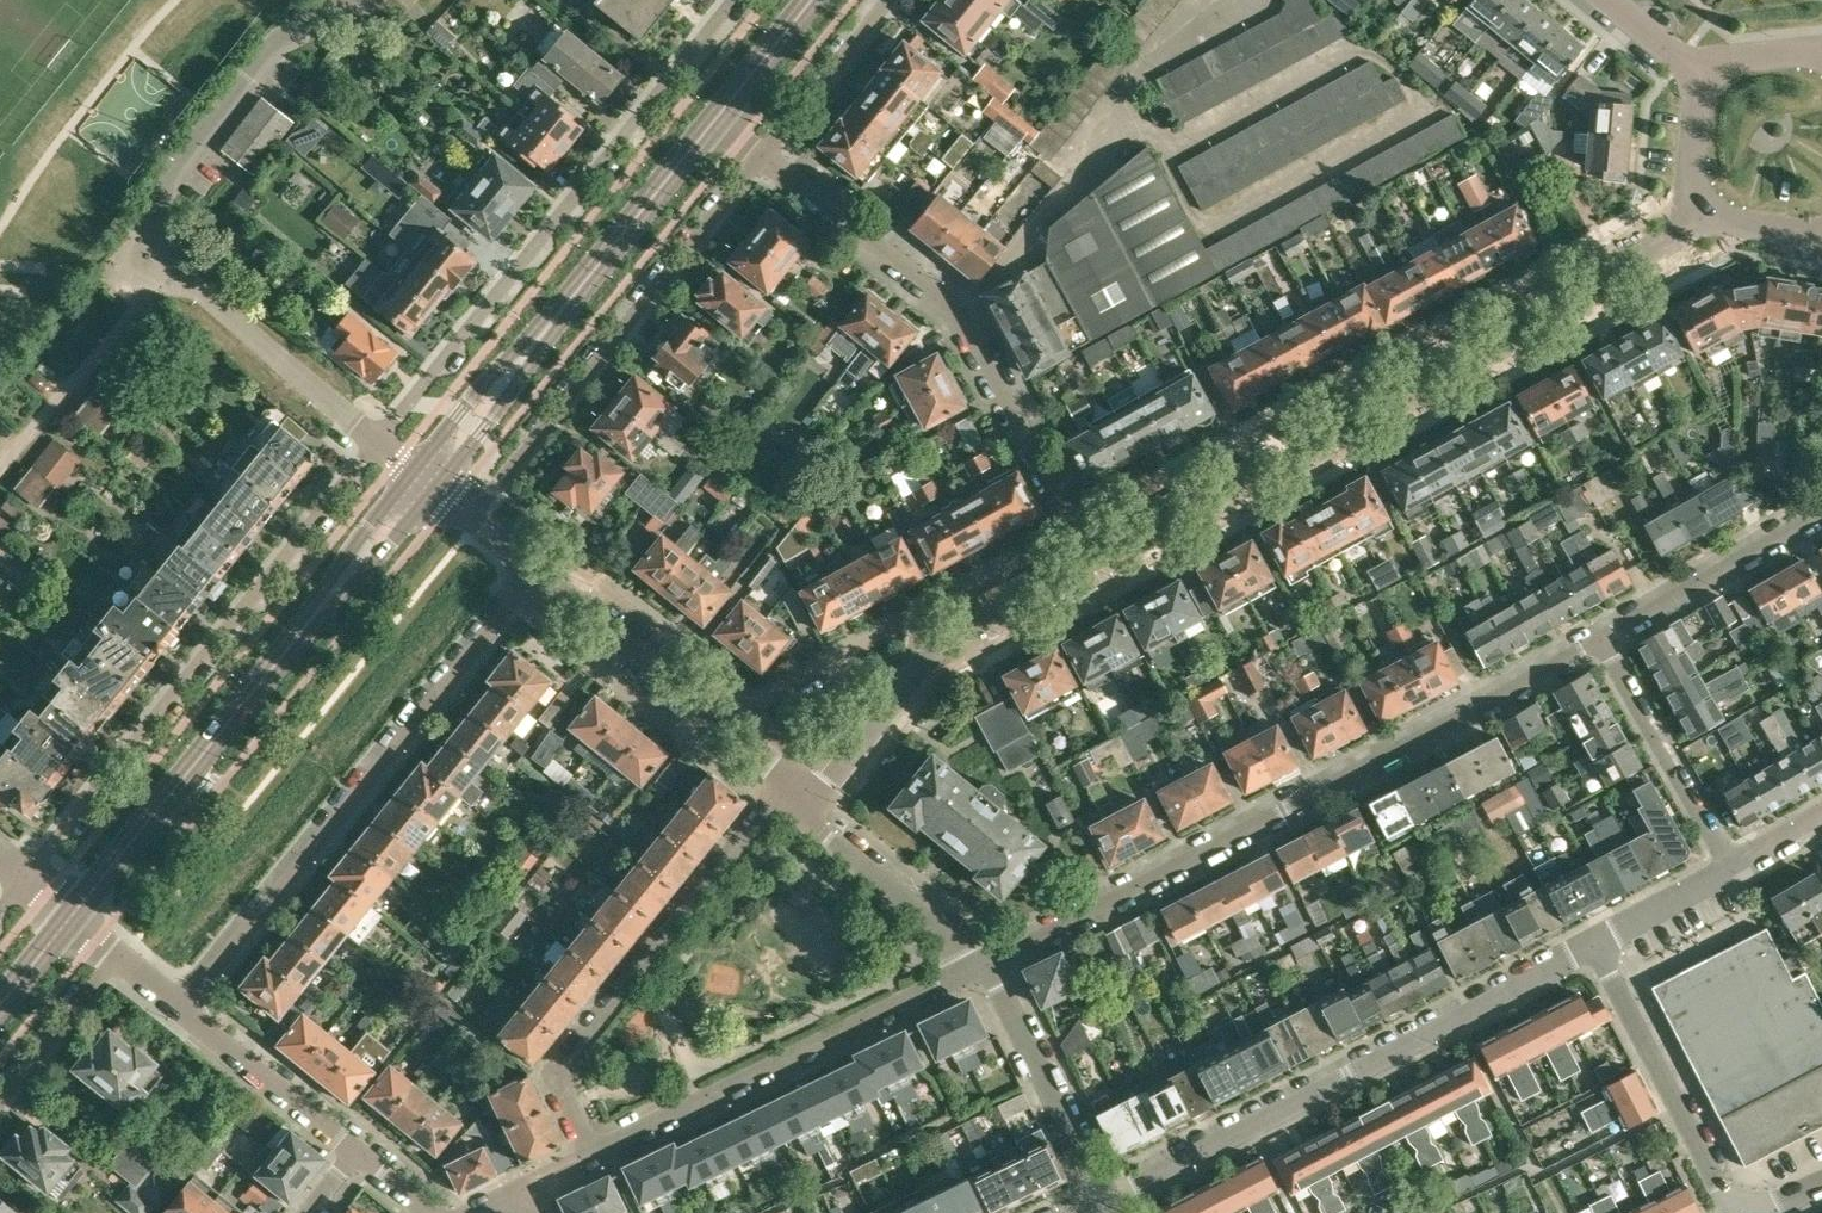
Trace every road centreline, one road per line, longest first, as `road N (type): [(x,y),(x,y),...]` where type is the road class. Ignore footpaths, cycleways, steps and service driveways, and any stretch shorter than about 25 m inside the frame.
road 1 (residential): [(792,780),(559,1072),(597,1151),(984,971)]
road 2 (residential): [(1090,562),(1710,216)]
road 3 (residential): [(984,971),(1589,633)]
road 4 (residential): [(378,444),(203,303),(176,265),(166,219),(173,186),(288,43),(366,0)]
road 5 (residential): [(733,0),(378,444)]
road 6 (residential): [(378,444),(26,882)]
road 7 (residential): [(177,1001),(534,574)]
road 8 (residential): [(1107,1200),(1596,948)]
road 9 (residential): [(1090,562),(956,316),(762,151)]
road 10 (residential): [(469,519),(762,151)]
road 11 (tertiary): [(75,920),(335,591)]
road 12 (residential): [(819,799),(932,654),(1090,562)]
road 13 (residential): [(792,780),(534,574)]
road 14 (residential): [(1596,948),(1730,1212)]
road 15 (tertiary): [(542,337),(720,114)]
road 16 (residential): [(1589,633),(1712,879)]
road 17 (residential): [(1589,633),(1821,509)]
road 18 (residential): [(1107,1200),(984,971)]
road 19 (residential): [(368,1159),(177,1001)]
road 20 (residential): [(984,971),(822,830),(819,799)]
road 21 (residential): [(762,151),(887,0)]
road 22 (tertiary): [(542,337),(485,387),(411,471)]
road 23 (residential): [(0,1097),(118,951)]
road 24 (tertiary): [(435,490),(542,337)]
road 25 (tertiary): [(720,114),(813,0)]
road 26 (residential): [(1710,216),(1690,176),(1703,76)]
road 27 (tertiary): [(335,591),(381,558),(435,490)]
road 28 (tertiary): [(411,471),(353,546),(335,591)]
road 29 (residential): [(1596,948),(1712,879)]
road 30 (residential): [(1712,879),(1821,813)]
road 31 (residential): [(1821,52),(1731,58),(1703,76)]
road 32 (residential): [(1703,76),(1609,0)]

